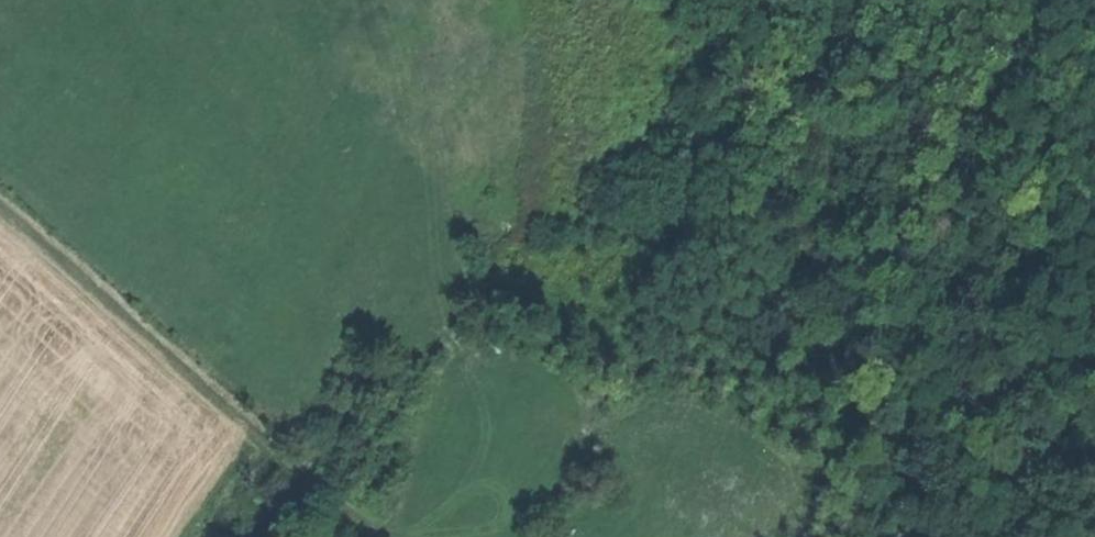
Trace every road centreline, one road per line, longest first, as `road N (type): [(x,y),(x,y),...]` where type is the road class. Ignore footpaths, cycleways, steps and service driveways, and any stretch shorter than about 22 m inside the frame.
road 1 (track): [(0,204),(332,502),(404,536)]

